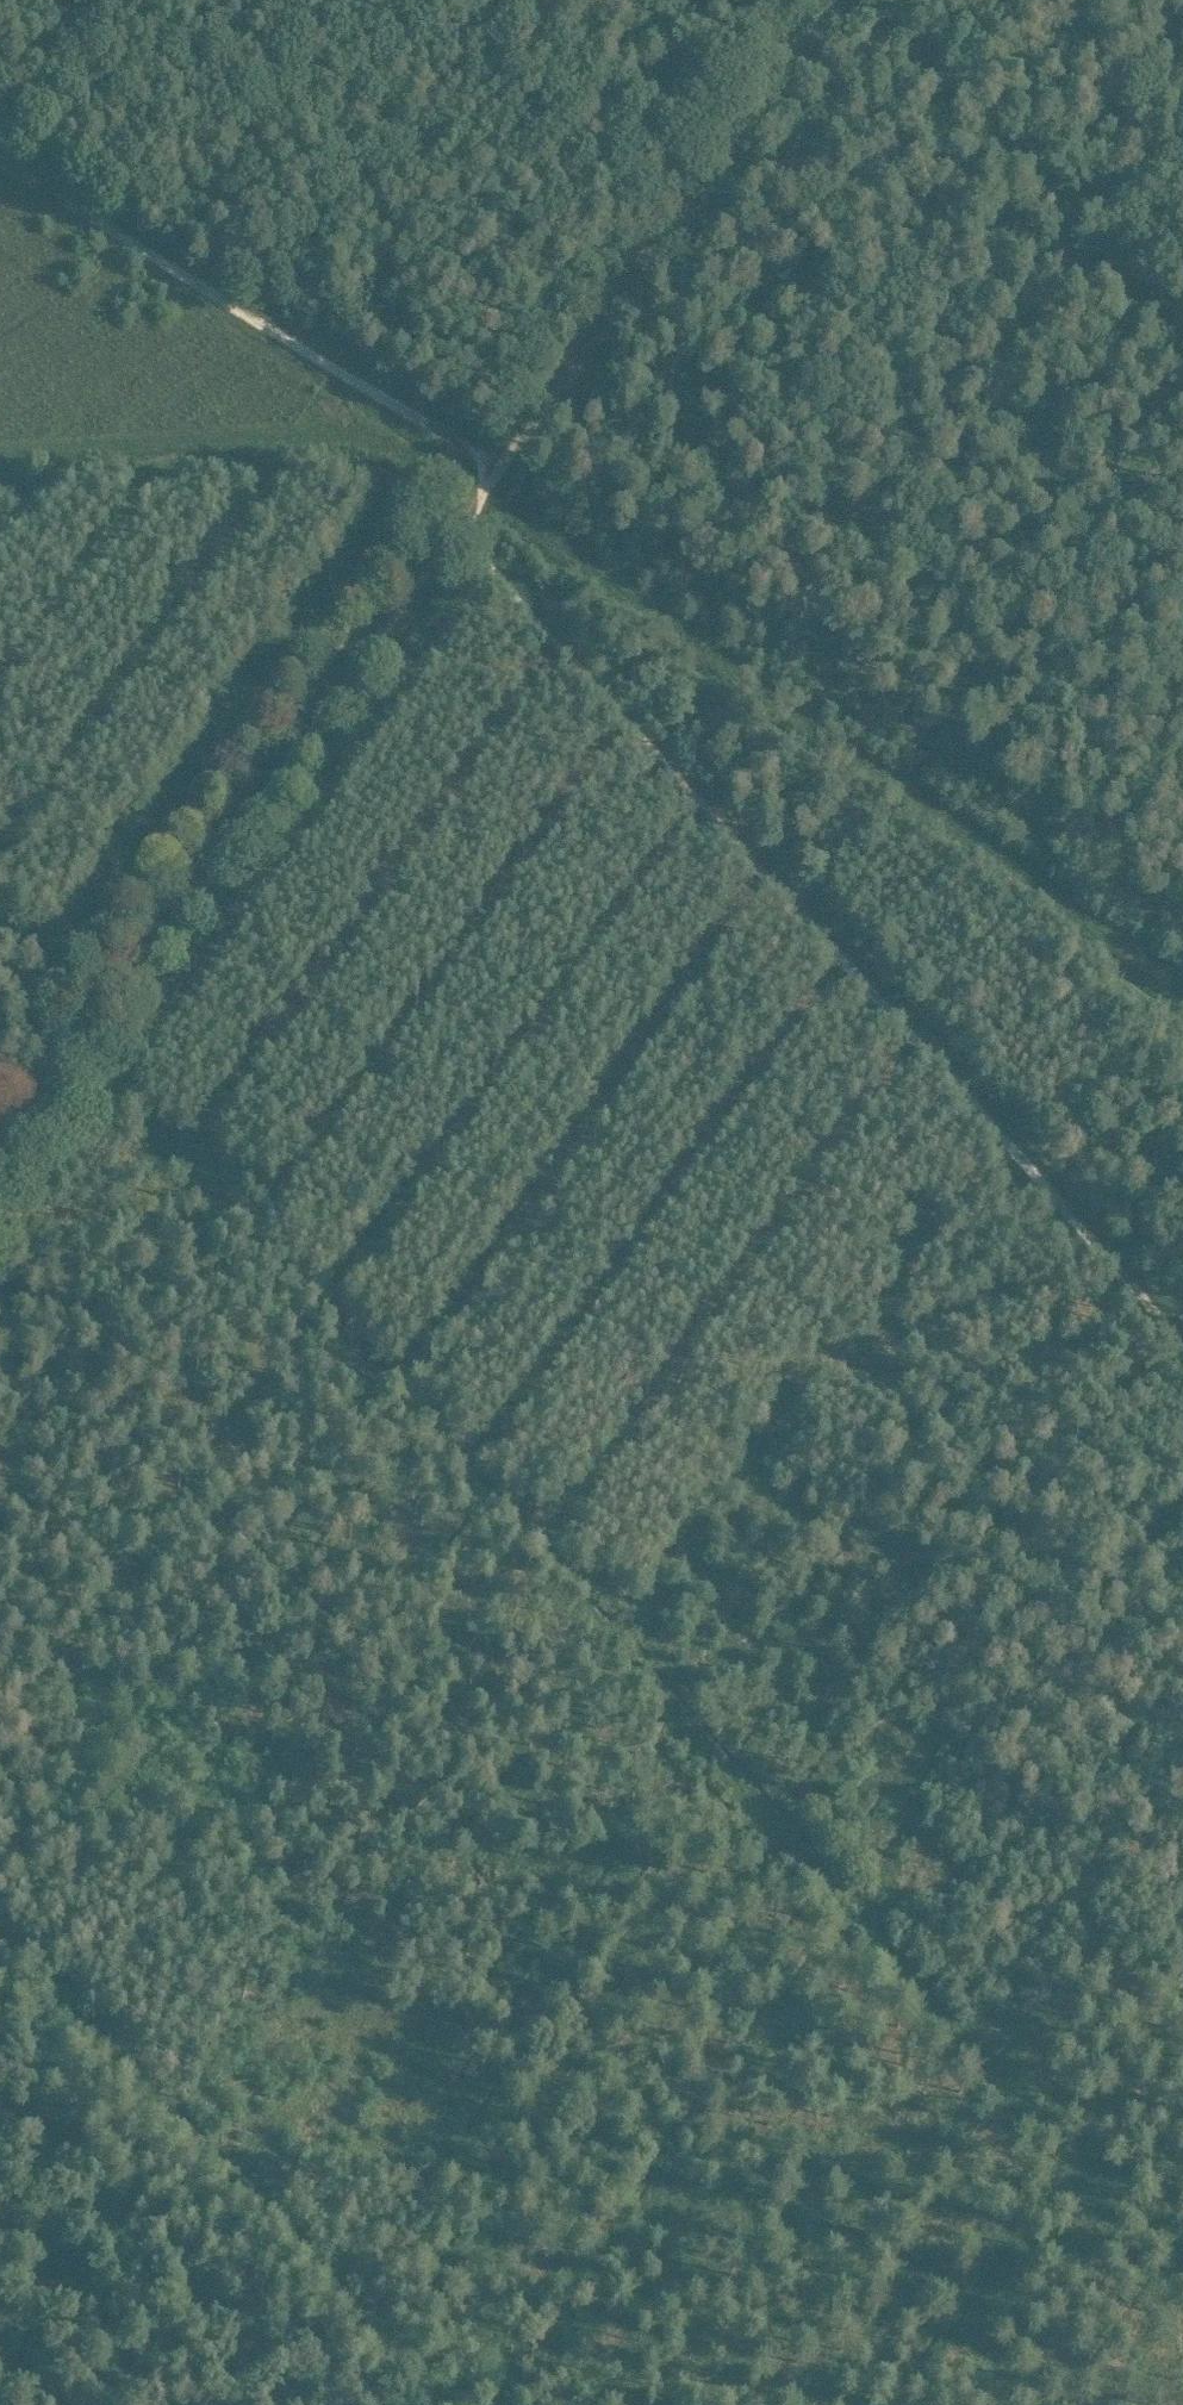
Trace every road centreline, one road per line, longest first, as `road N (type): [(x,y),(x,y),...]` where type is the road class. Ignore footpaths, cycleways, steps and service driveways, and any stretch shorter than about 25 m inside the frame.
road 1 (track): [(468,528),(481,558),(1182,1347)]
road 2 (track): [(468,528),(0,1131)]
road 3 (track): [(468,528),(491,467),(832,0)]
road 4 (track): [(0,166),(491,467)]

